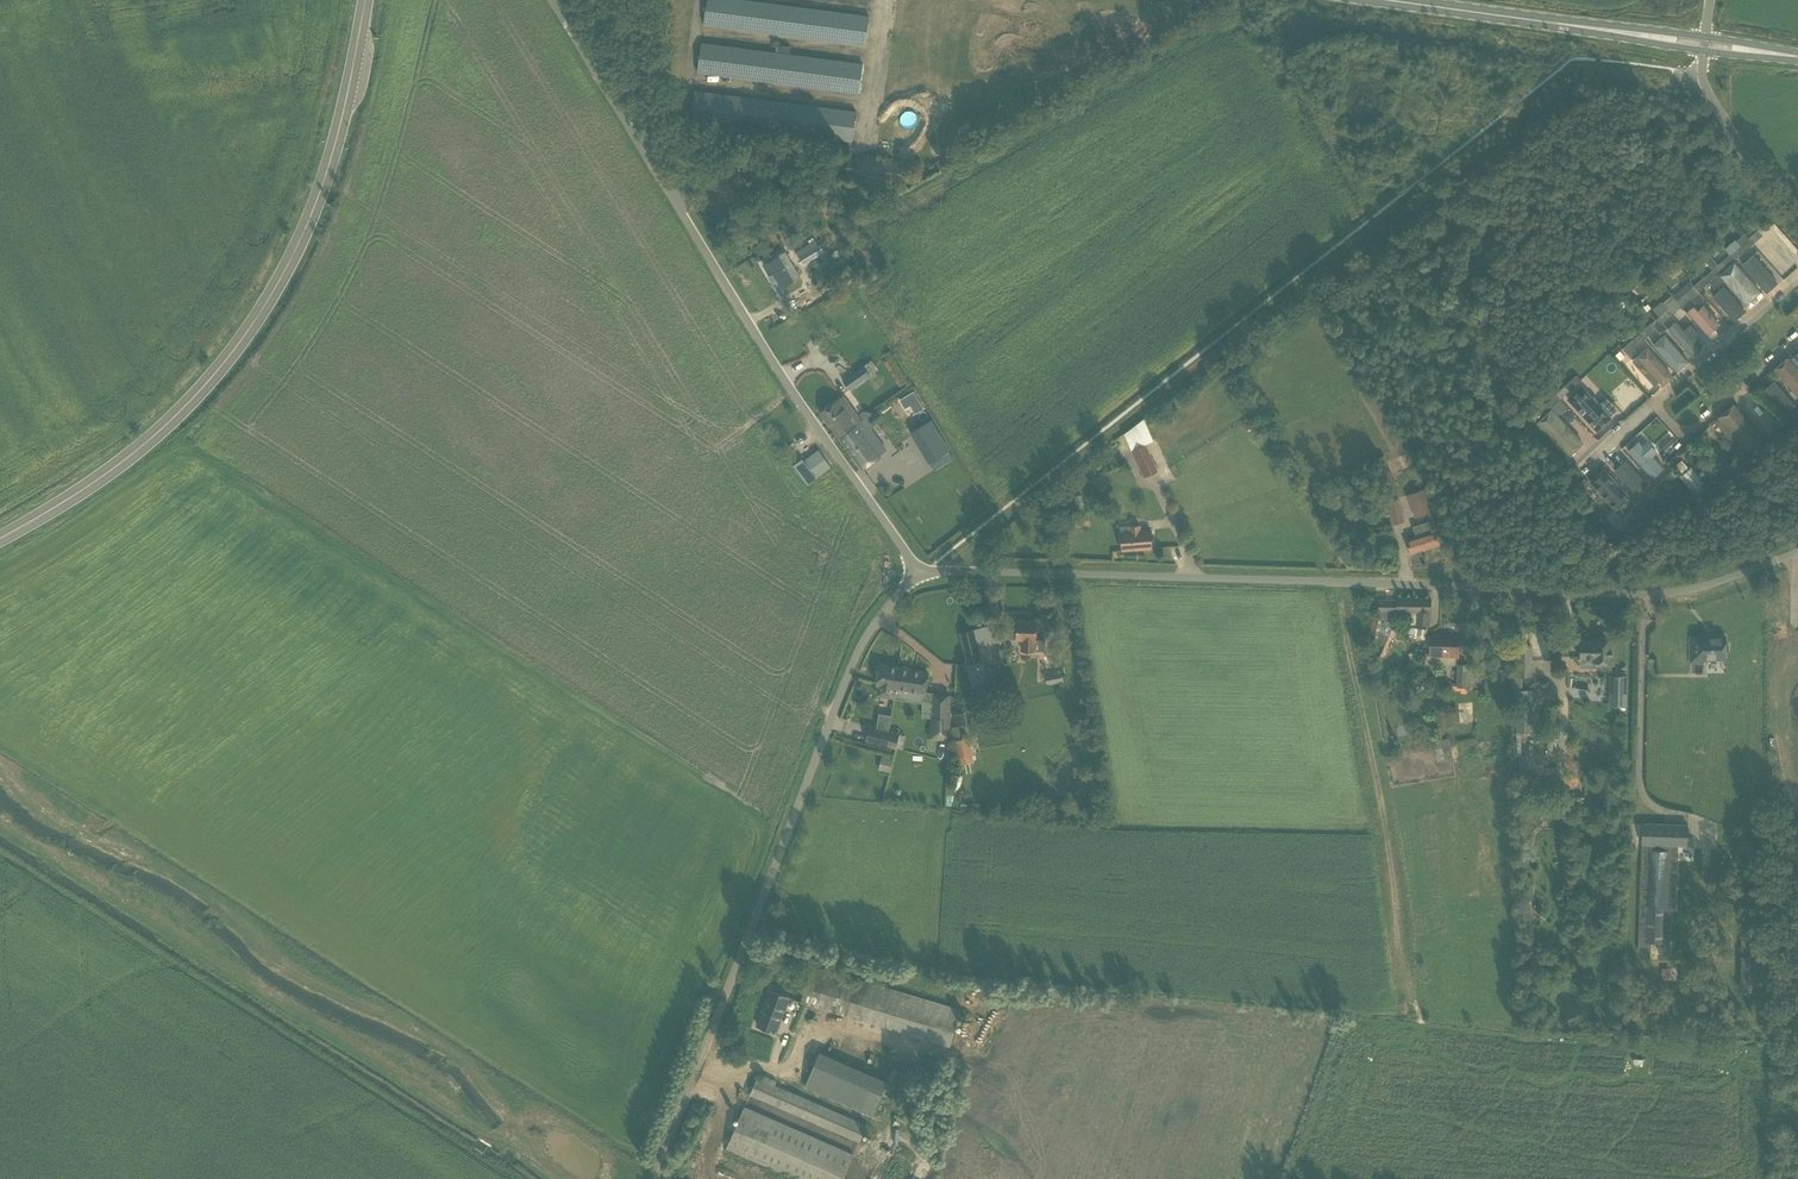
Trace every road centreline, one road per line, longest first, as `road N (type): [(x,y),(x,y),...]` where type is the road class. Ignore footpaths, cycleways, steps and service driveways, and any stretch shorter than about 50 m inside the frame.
road 1 (unclassified): [(922,573),(1634,594),(1684,590),(1797,552)]
road 2 (unclassified): [(922,573),(719,279),(554,0)]
road 3 (secondary): [(0,541),(161,429),(249,330),(317,197),(366,0)]
road 4 (unclassified): [(656,1178),(845,681),(889,605),(922,573)]
road 5 (residential): [(1797,277),(1681,378),(1678,400),(1687,413),(1706,414),(1797,335)]
road 6 (secondary): [(1391,0),(1617,32)]
road 7 (unclassified): [(1797,228),(1704,84),(1703,51)]

